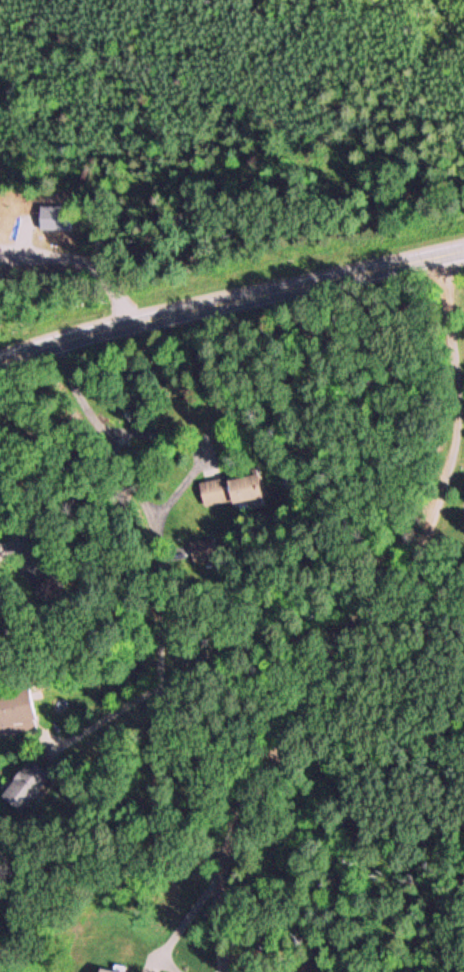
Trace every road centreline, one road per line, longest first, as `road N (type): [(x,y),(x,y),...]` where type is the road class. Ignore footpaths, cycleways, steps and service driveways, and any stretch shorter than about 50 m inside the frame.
road 1 (residential): [(167,319),(199,581),(188,732),(202,971)]
road 2 (residential): [(48,349),(8,971)]
road 3 (secondary): [(0,365),(463,251)]

